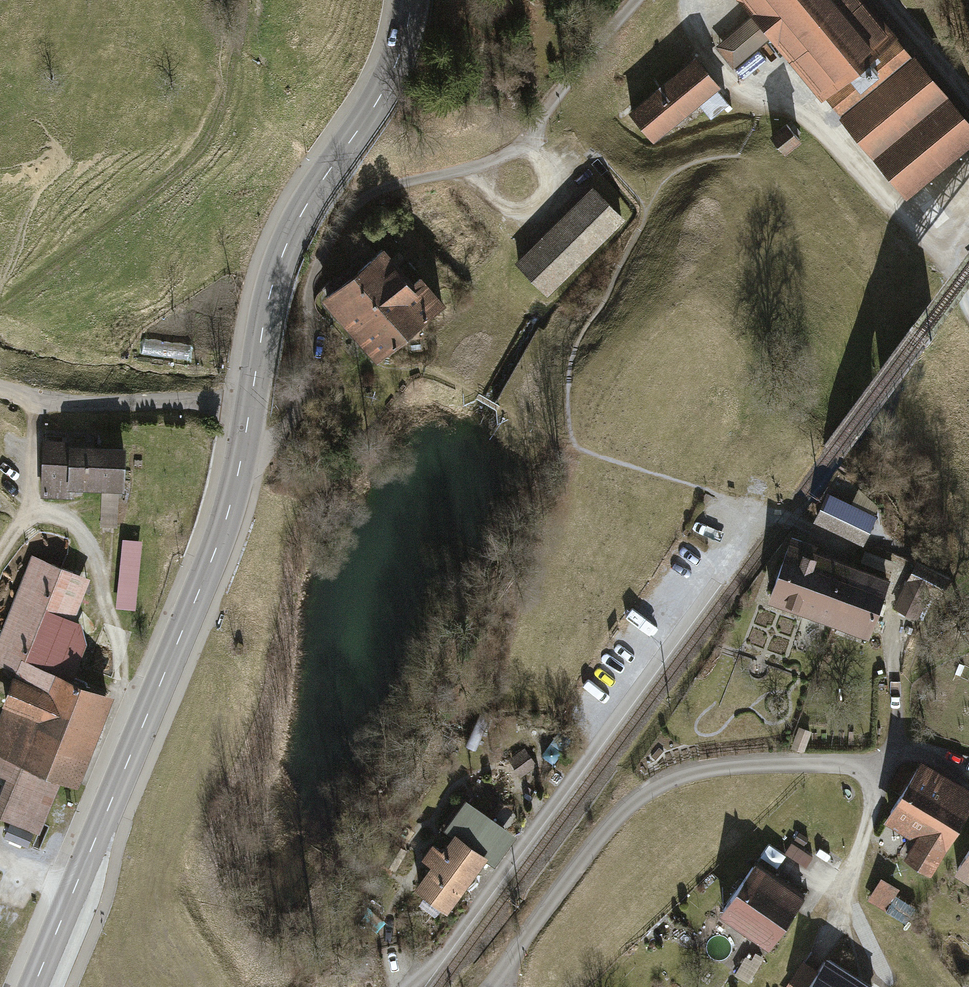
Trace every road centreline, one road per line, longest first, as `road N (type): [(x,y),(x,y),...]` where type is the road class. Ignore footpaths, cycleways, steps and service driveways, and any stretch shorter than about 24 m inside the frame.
road 1 (residential): [(244,448),(266,446),(280,435),(299,402),(309,367),(311,294),(339,225),(376,193),(475,168),(526,141),(641,0)]
road 2 (secondary): [(33,986),(217,546),(244,448)]
road 3 (residential): [(489,986),(604,831),(653,789),(744,764),(876,766)]
road 4 (secondary): [(251,409),(287,243),(379,99),(412,0)]
road 5 (residential): [(968,305),(943,262),(823,128),(724,77),(701,48),(691,0)]
road 6 (track): [(899,753),(888,567),(759,511)]
road 7 (track): [(29,516),(60,516),(79,531),(117,637),(125,694),(149,709)]
road 8 (residential): [(0,389),(87,404),(251,409)]
road 9 (track): [(37,398),(29,516),(0,555)]

